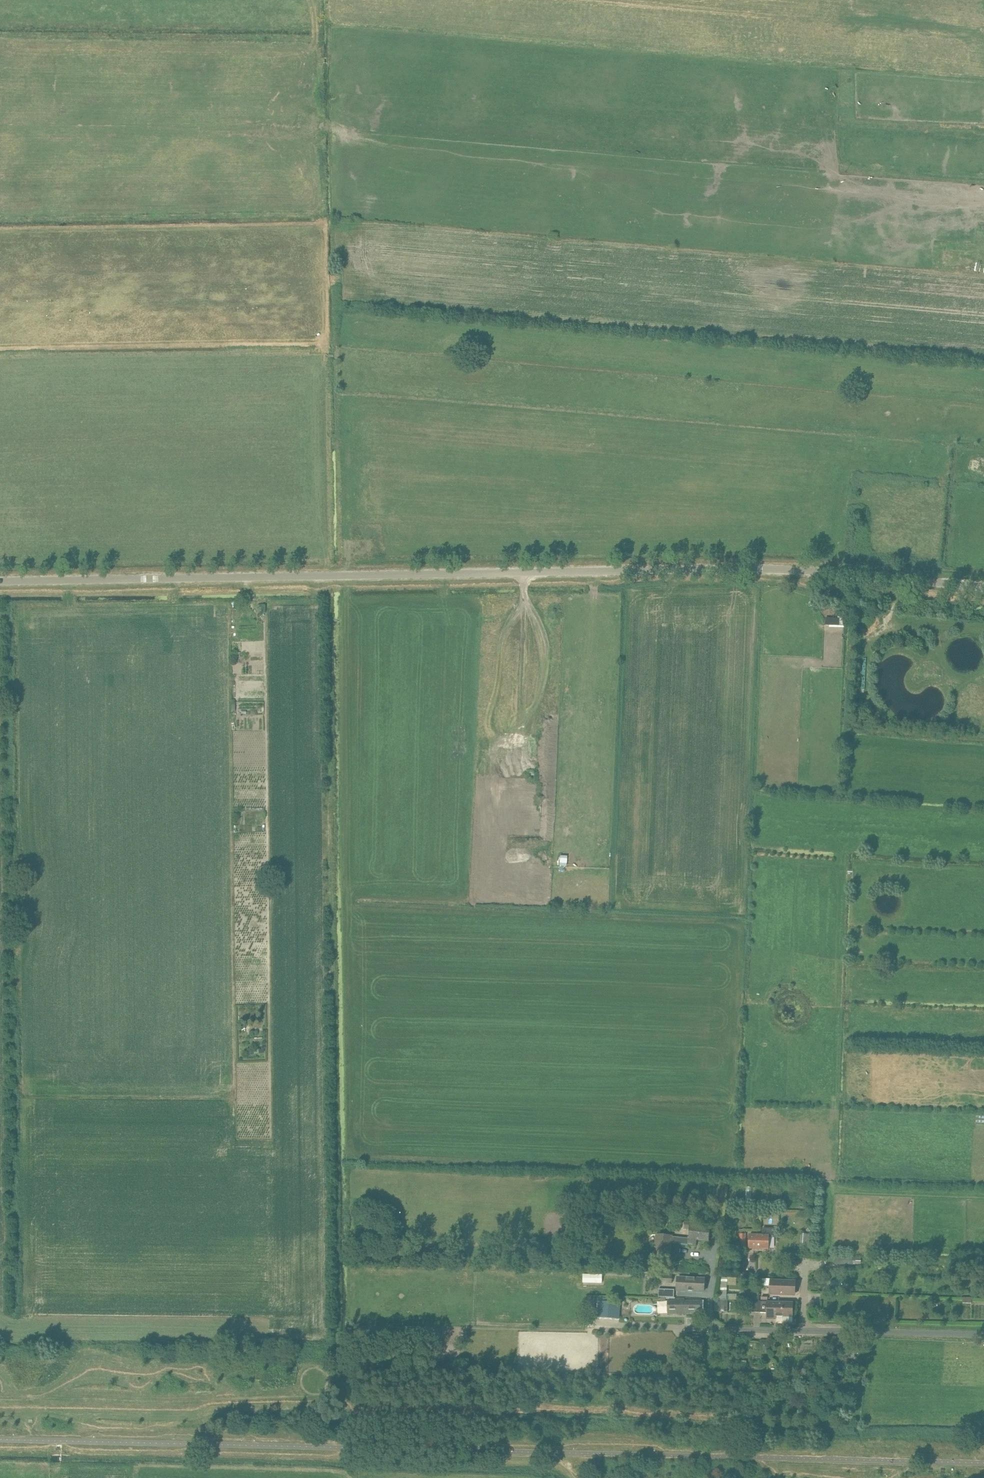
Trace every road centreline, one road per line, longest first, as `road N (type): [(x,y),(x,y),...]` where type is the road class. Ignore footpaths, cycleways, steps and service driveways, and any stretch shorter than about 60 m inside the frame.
road 1 (unclassified): [(983,587),(754,569),(0,581)]
road 2 (track): [(336,1400),(0,1400)]
road 3 (residential): [(803,1330),(710,1328),(715,1236)]
road 4 (unclassified): [(983,1333),(803,1330)]

